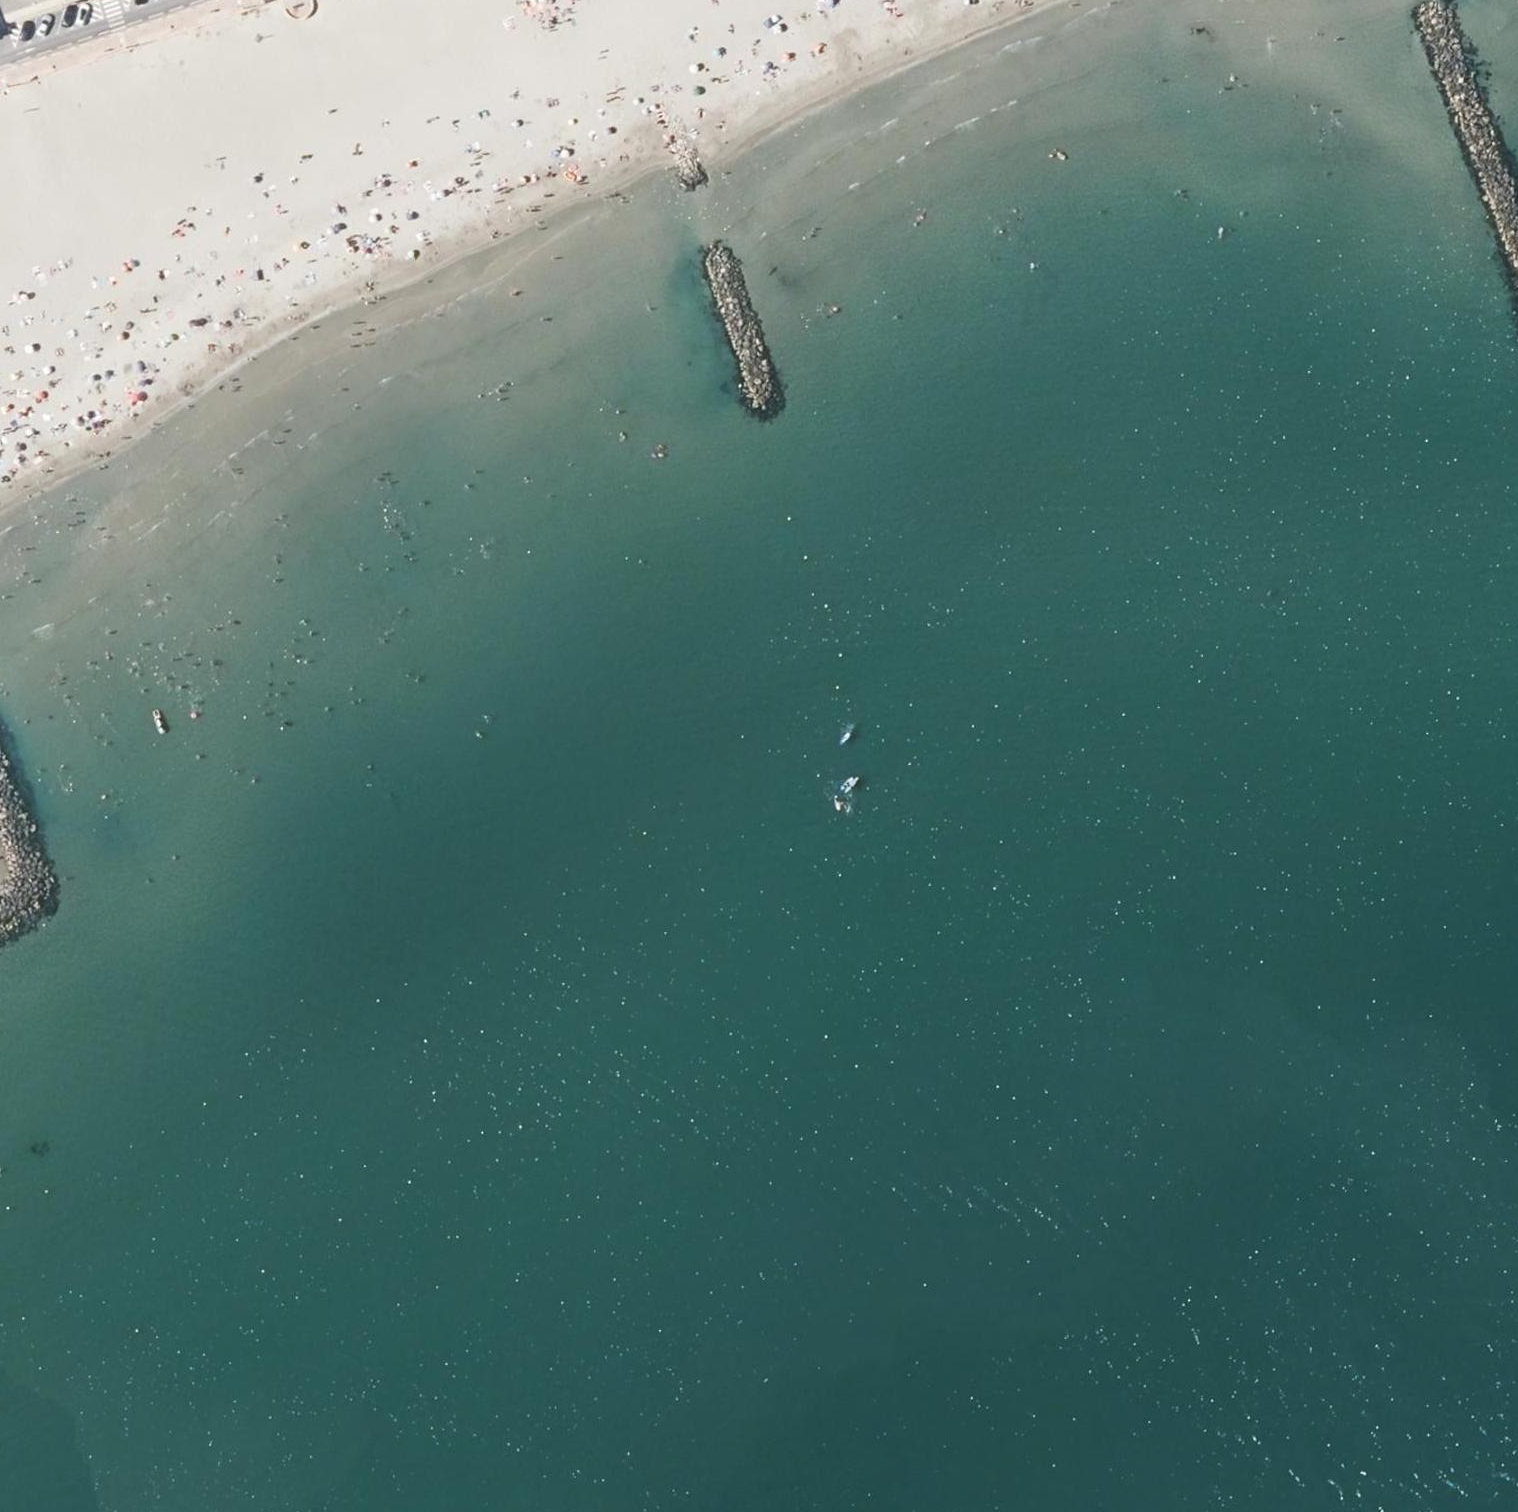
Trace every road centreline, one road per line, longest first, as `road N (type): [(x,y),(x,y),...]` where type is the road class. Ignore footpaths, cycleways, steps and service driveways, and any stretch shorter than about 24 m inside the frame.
road 1 (residential): [(4,60),(180,0)]

